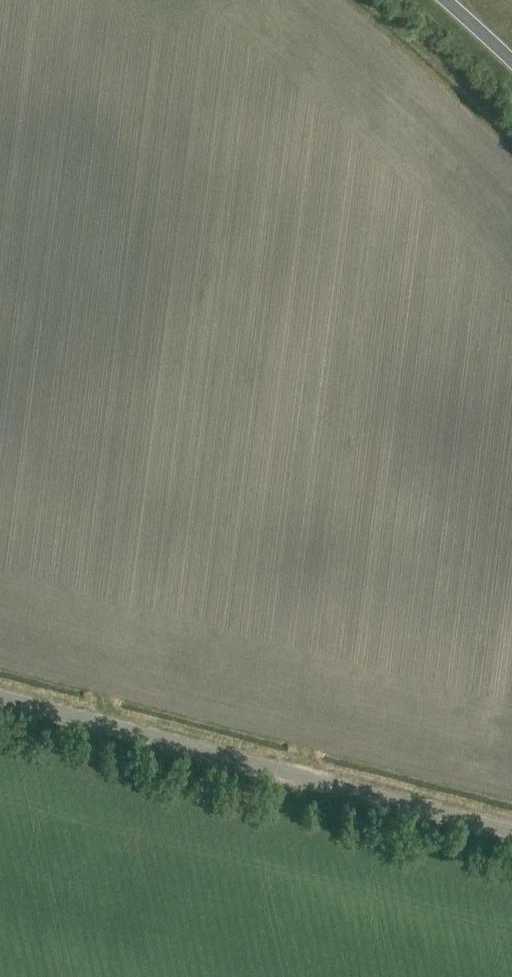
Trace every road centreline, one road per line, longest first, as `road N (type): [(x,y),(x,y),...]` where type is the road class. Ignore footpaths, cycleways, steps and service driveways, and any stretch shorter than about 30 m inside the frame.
road 1 (unclassified): [(511,835),(0,700)]

